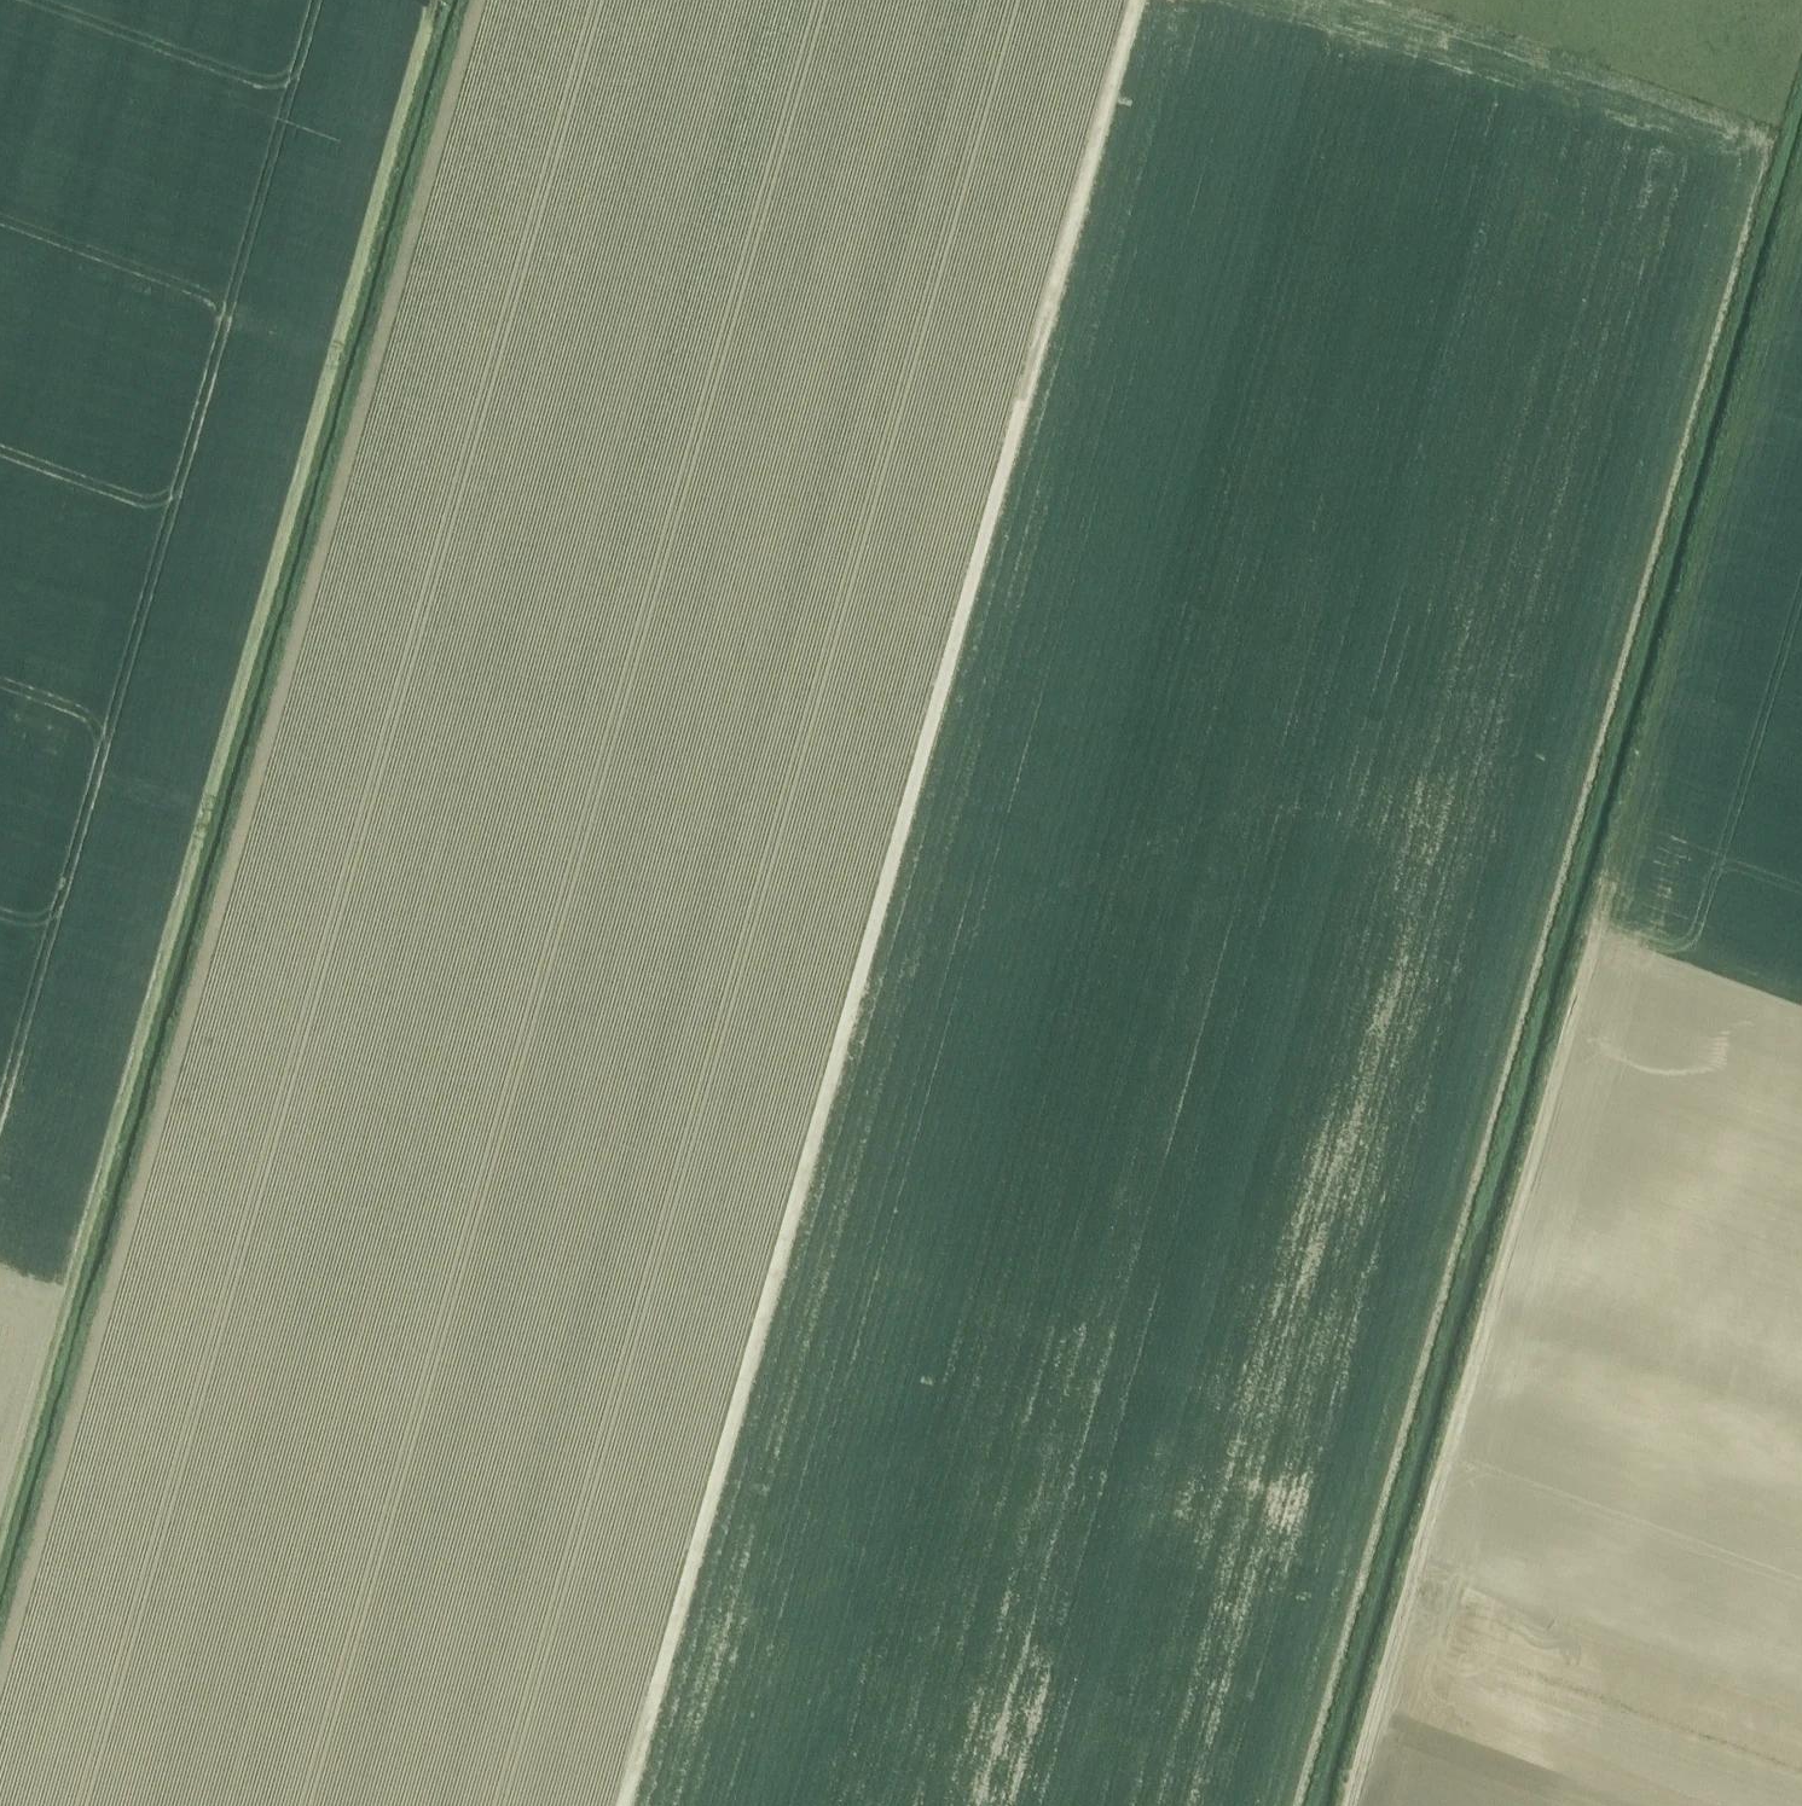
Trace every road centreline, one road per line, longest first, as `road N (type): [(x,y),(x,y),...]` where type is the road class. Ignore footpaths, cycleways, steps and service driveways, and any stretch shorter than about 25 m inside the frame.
road 1 (track): [(1349,1805),(1791,238)]

